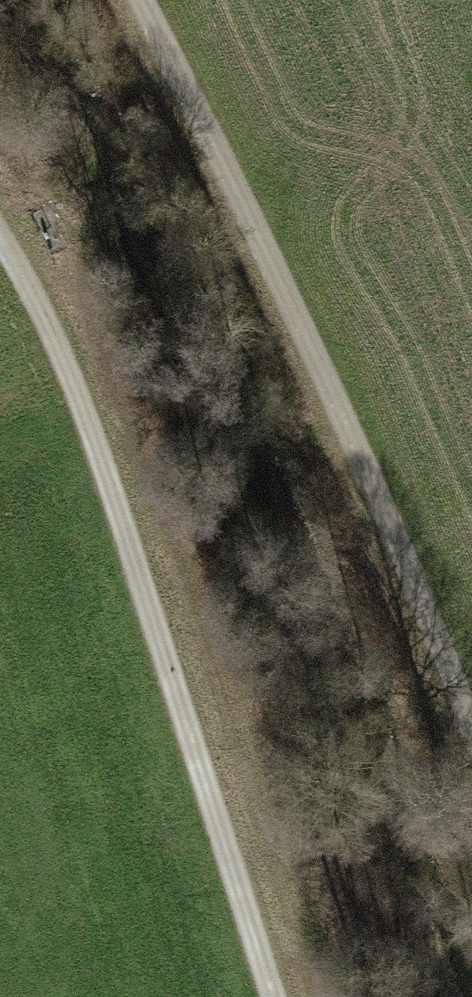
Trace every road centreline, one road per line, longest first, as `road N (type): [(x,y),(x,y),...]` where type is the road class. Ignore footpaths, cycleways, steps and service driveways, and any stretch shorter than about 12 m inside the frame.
road 1 (track): [(471,732),(219,149),(137,0)]
road 2 (track): [(0,246),(23,278),(201,768),(275,996)]

